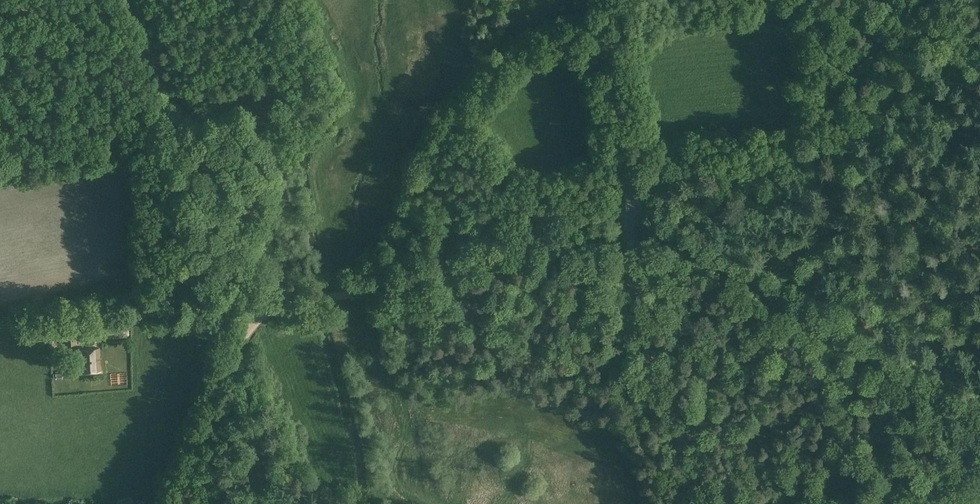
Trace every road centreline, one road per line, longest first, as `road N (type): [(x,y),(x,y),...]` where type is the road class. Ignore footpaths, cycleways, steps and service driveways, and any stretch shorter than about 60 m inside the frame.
road 1 (track): [(179,503),(243,332),(257,316),(629,210)]
road 2 (track): [(629,210),(979,420)]
road 3 (unclassified): [(629,210),(820,147),(979,33)]
road 4 (tertiary): [(696,503),(644,326),(629,210)]
road 5 (track): [(279,307),(0,326)]
road 6 (tertiary): [(629,210),(613,0)]
road 7 (track): [(820,147),(827,81),(862,0)]

